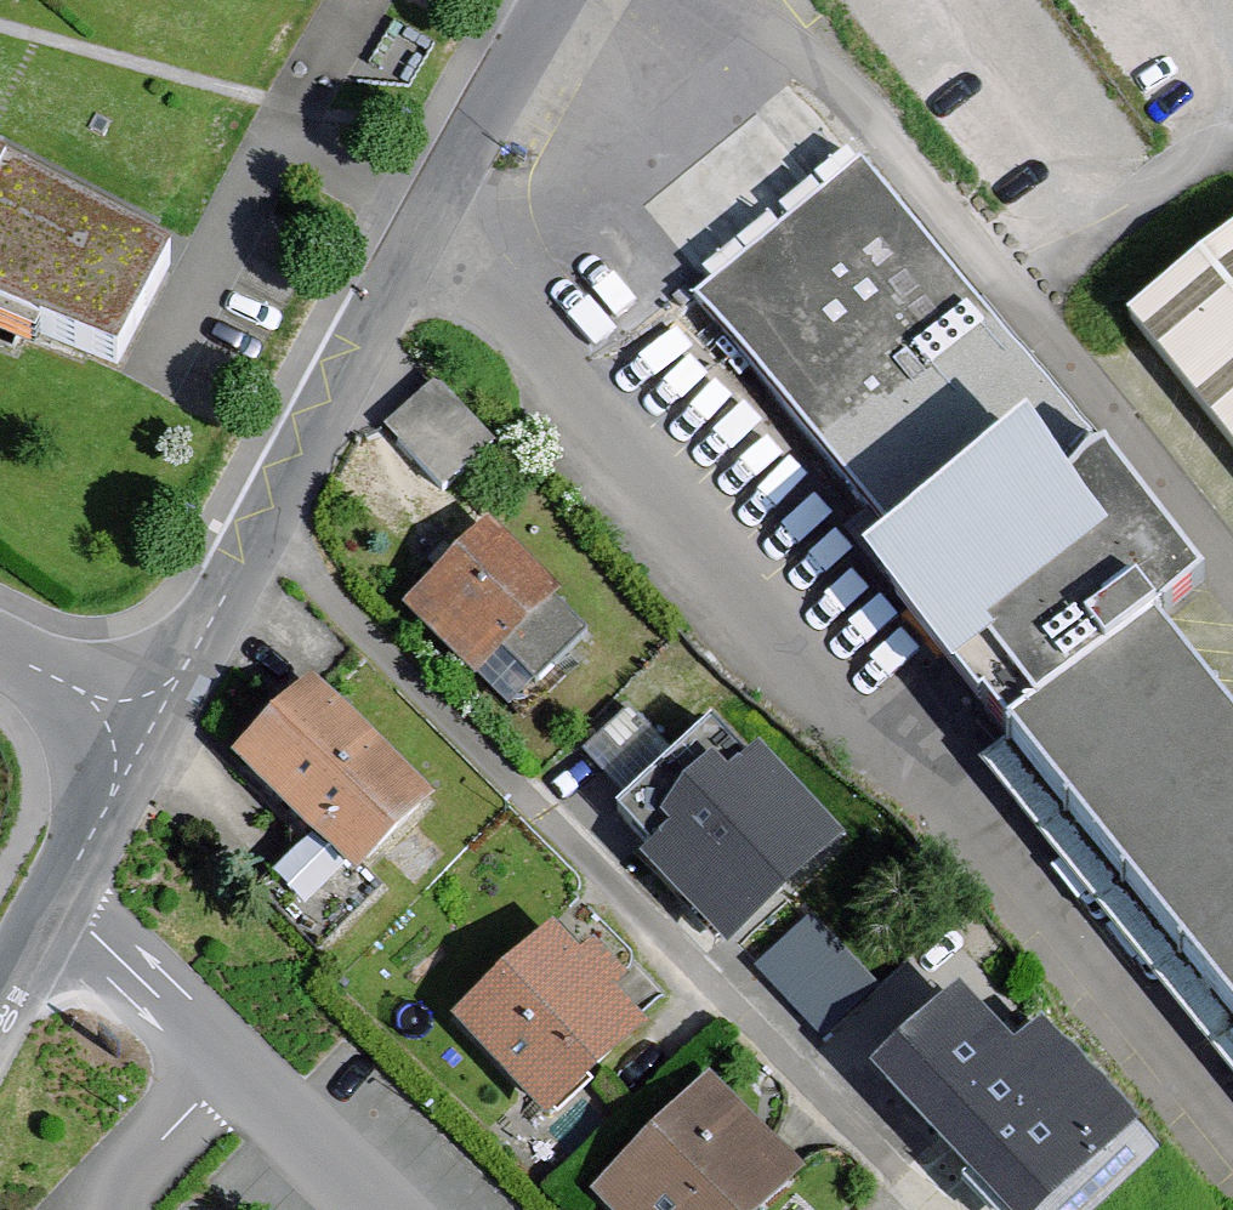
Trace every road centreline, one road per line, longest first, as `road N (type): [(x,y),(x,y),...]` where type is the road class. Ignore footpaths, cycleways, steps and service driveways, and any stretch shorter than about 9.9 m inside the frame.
road 1 (residential): [(421,241),(922,796)]
road 2 (residential): [(150,726),(260,560),(421,241)]
road 3 (residential): [(0,1003),(150,726)]
road 4 (residential): [(926,212),(799,72),(705,0)]
road 5 (residential): [(421,241),(562,0)]
road 6 (residential): [(0,648),(150,726)]

